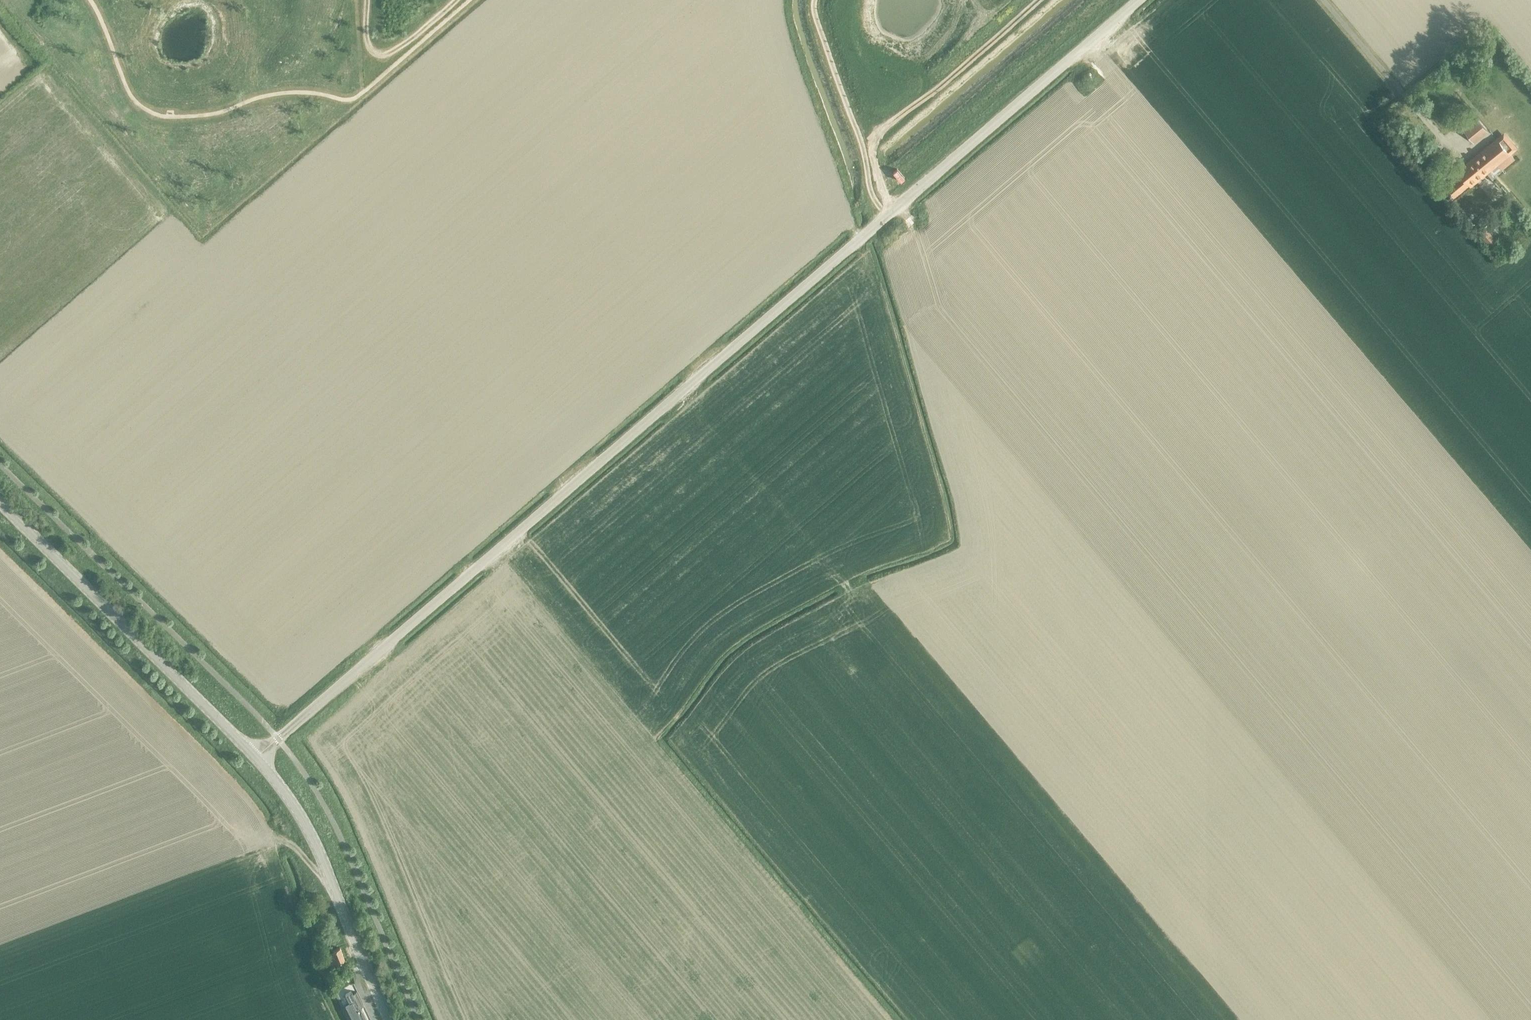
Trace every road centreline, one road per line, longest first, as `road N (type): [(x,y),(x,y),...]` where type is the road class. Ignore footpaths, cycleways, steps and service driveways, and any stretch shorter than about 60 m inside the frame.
road 1 (unclassified): [(255,759),(1140,0)]
road 2 (secondary): [(255,759),(0,506)]
road 3 (secondary): [(388,1019),(303,821),(255,759)]

